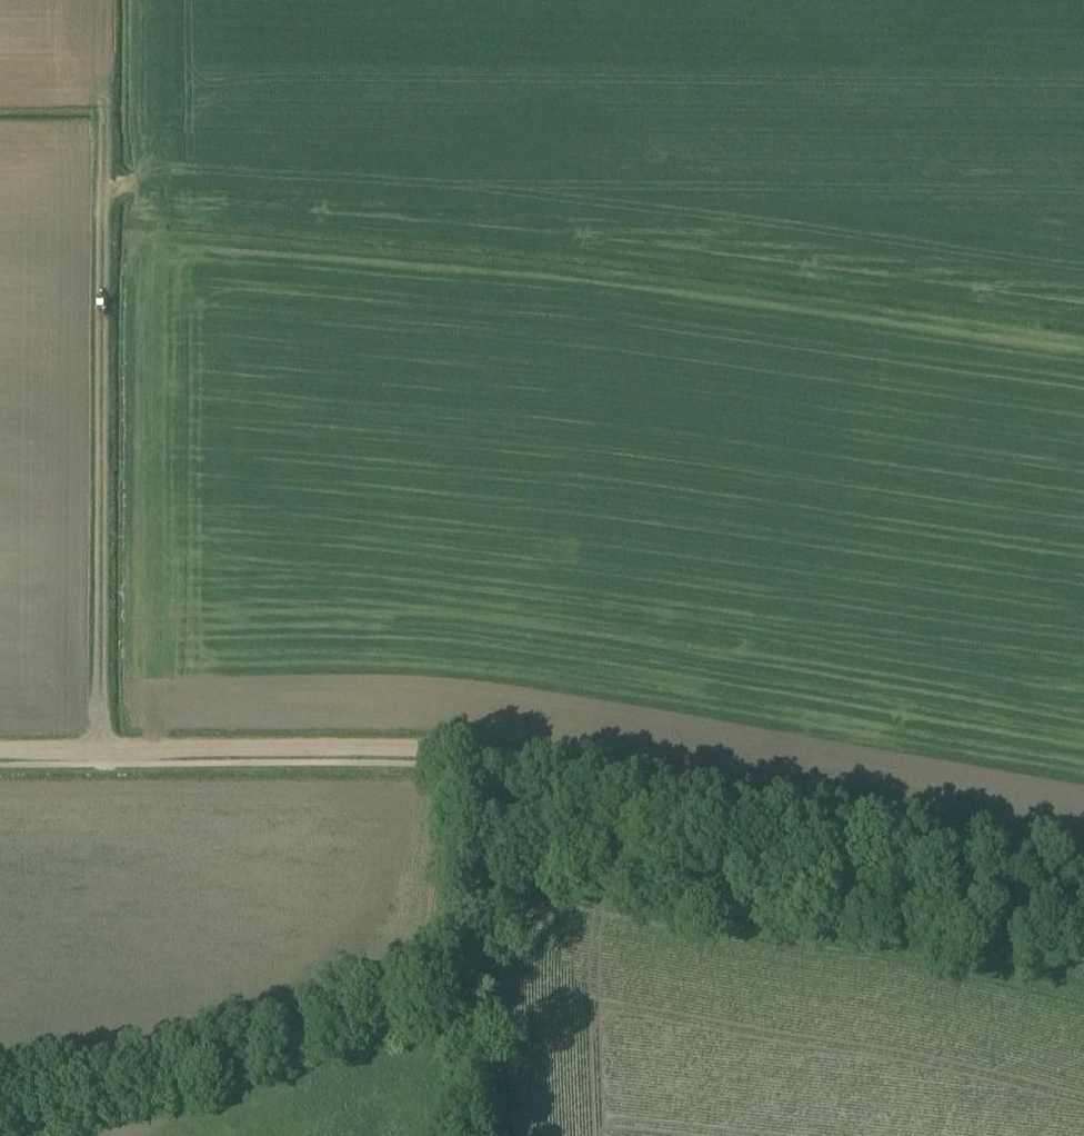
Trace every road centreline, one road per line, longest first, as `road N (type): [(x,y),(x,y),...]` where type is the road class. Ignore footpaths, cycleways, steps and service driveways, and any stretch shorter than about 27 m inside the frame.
road 1 (track): [(1083,864),(495,759)]
road 2 (track): [(495,759),(448,751),(0,753)]

